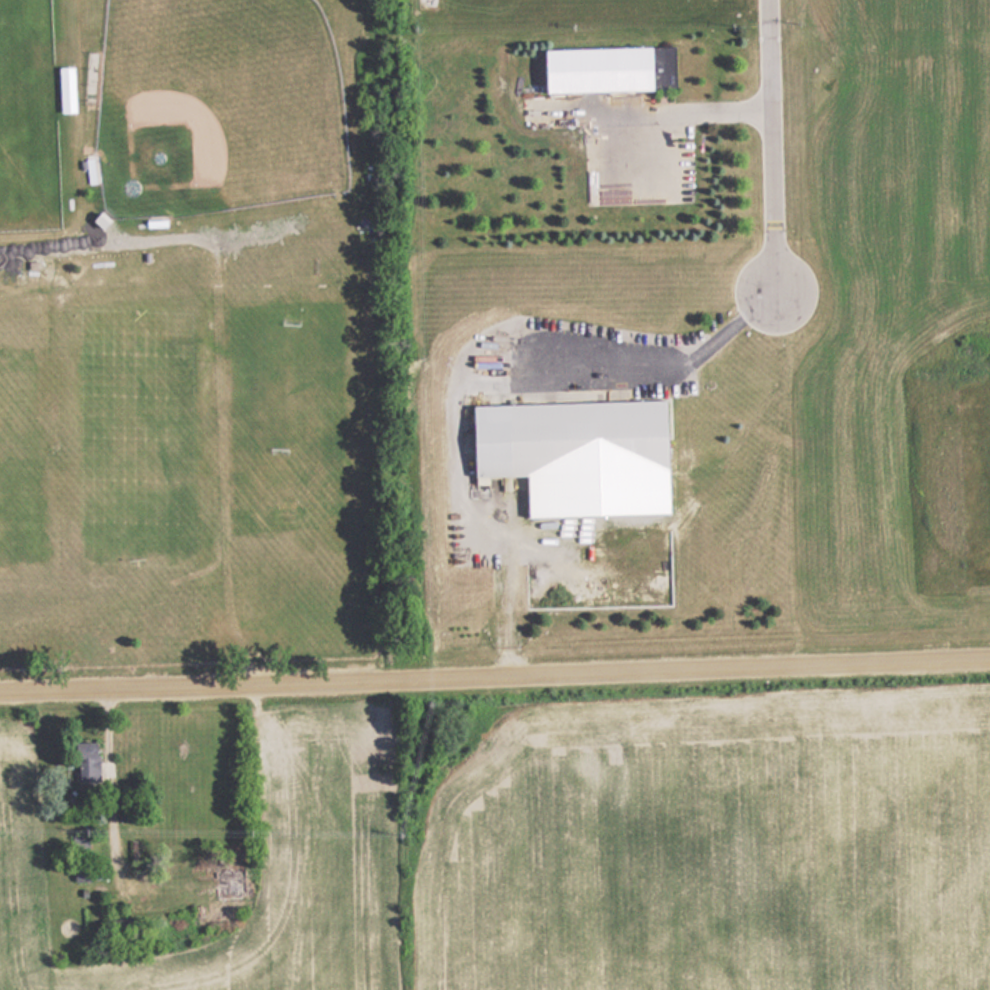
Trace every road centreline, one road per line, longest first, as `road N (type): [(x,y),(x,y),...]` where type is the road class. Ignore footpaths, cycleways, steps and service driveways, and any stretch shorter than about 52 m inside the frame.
road 1 (residential): [(0,690),(989,655)]
road 2 (residential): [(775,296),(769,0)]

